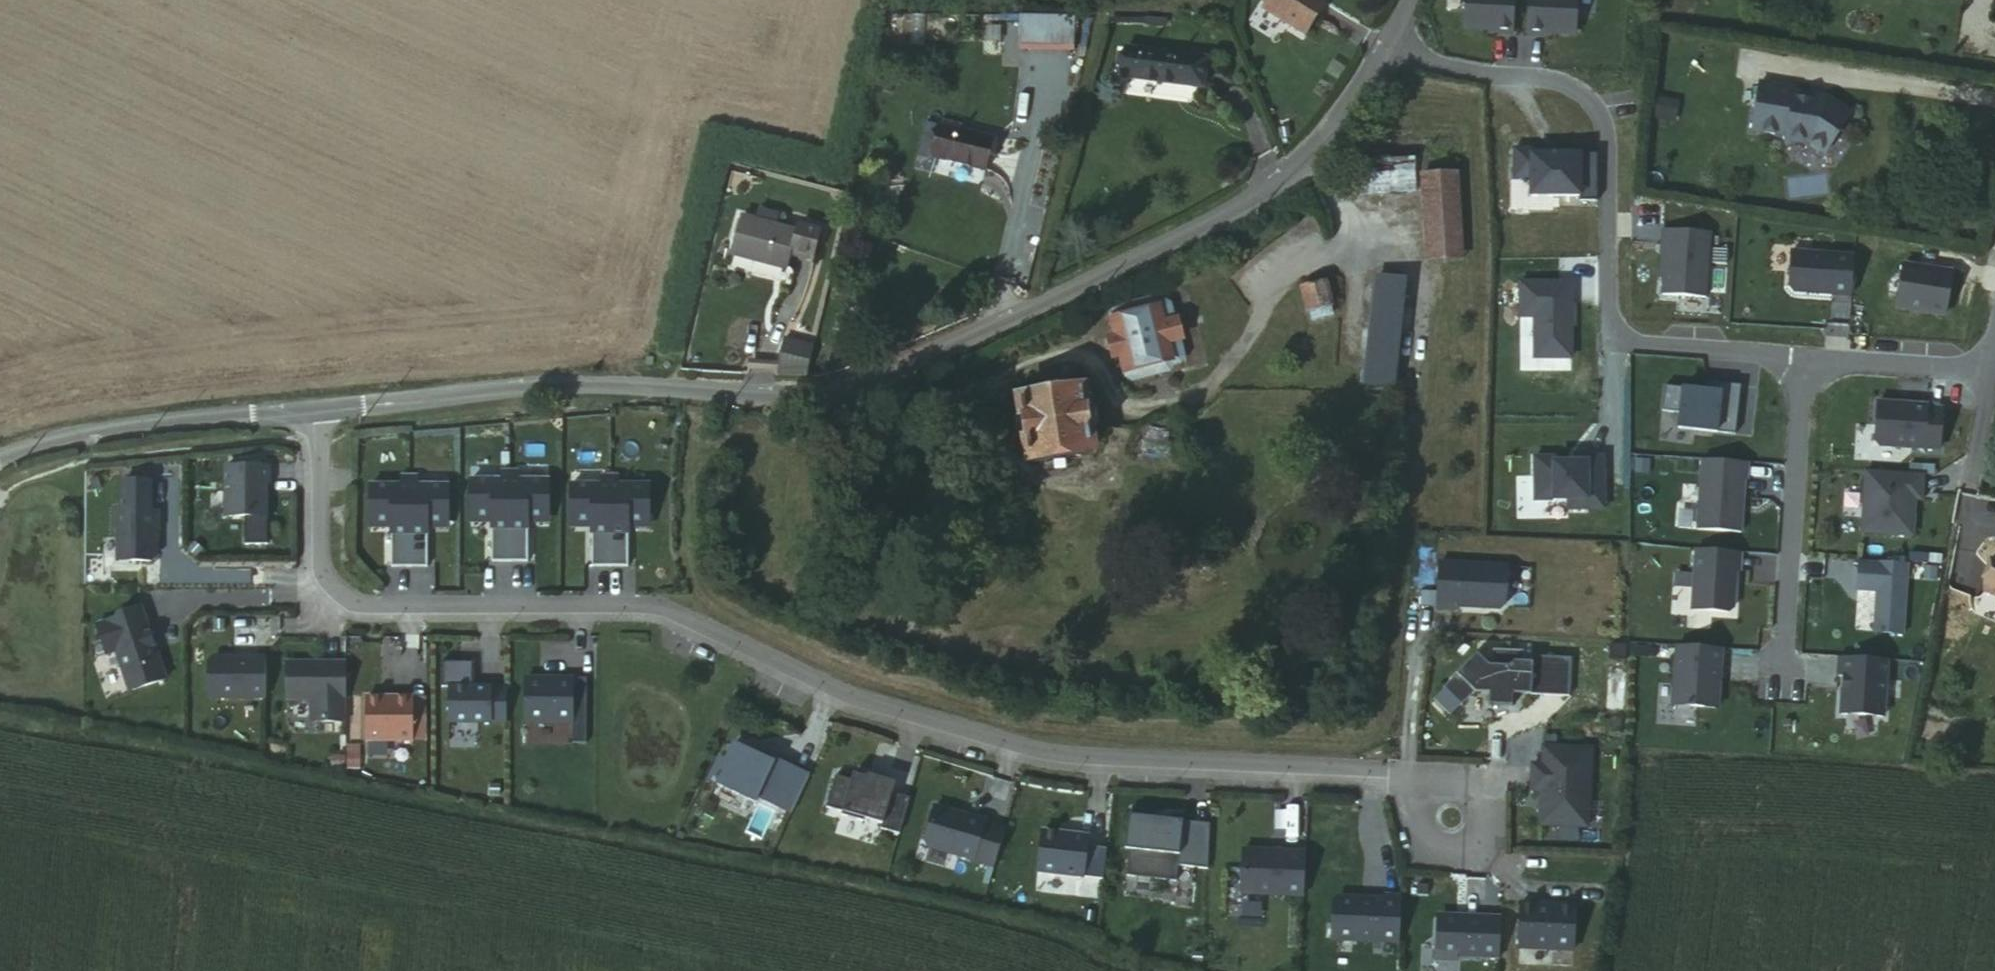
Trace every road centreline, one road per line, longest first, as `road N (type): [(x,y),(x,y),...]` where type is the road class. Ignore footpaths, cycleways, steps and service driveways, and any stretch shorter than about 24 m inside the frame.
road 1 (residential): [(315,396),(317,580),(361,610),(662,611),(949,733),(1073,767),(1419,785),(1454,832)]
road 2 (residential): [(315,396),(532,384),(881,383),(1050,310),(1232,202),(1347,104),(1384,39)]
road 3 (residential): [(1384,39),(1438,65),(1568,85),(1588,97),(1607,143),(1605,293),(1608,319),(1622,336),(1651,347),(1803,359)]
road 4 (residential): [(1783,682),(1803,359)]
road 5 (residential): [(0,453),(80,429),(315,396)]
road 6 (residential): [(1803,359),(1989,374)]
road 7 (residential): [(1966,493),(1989,374)]

